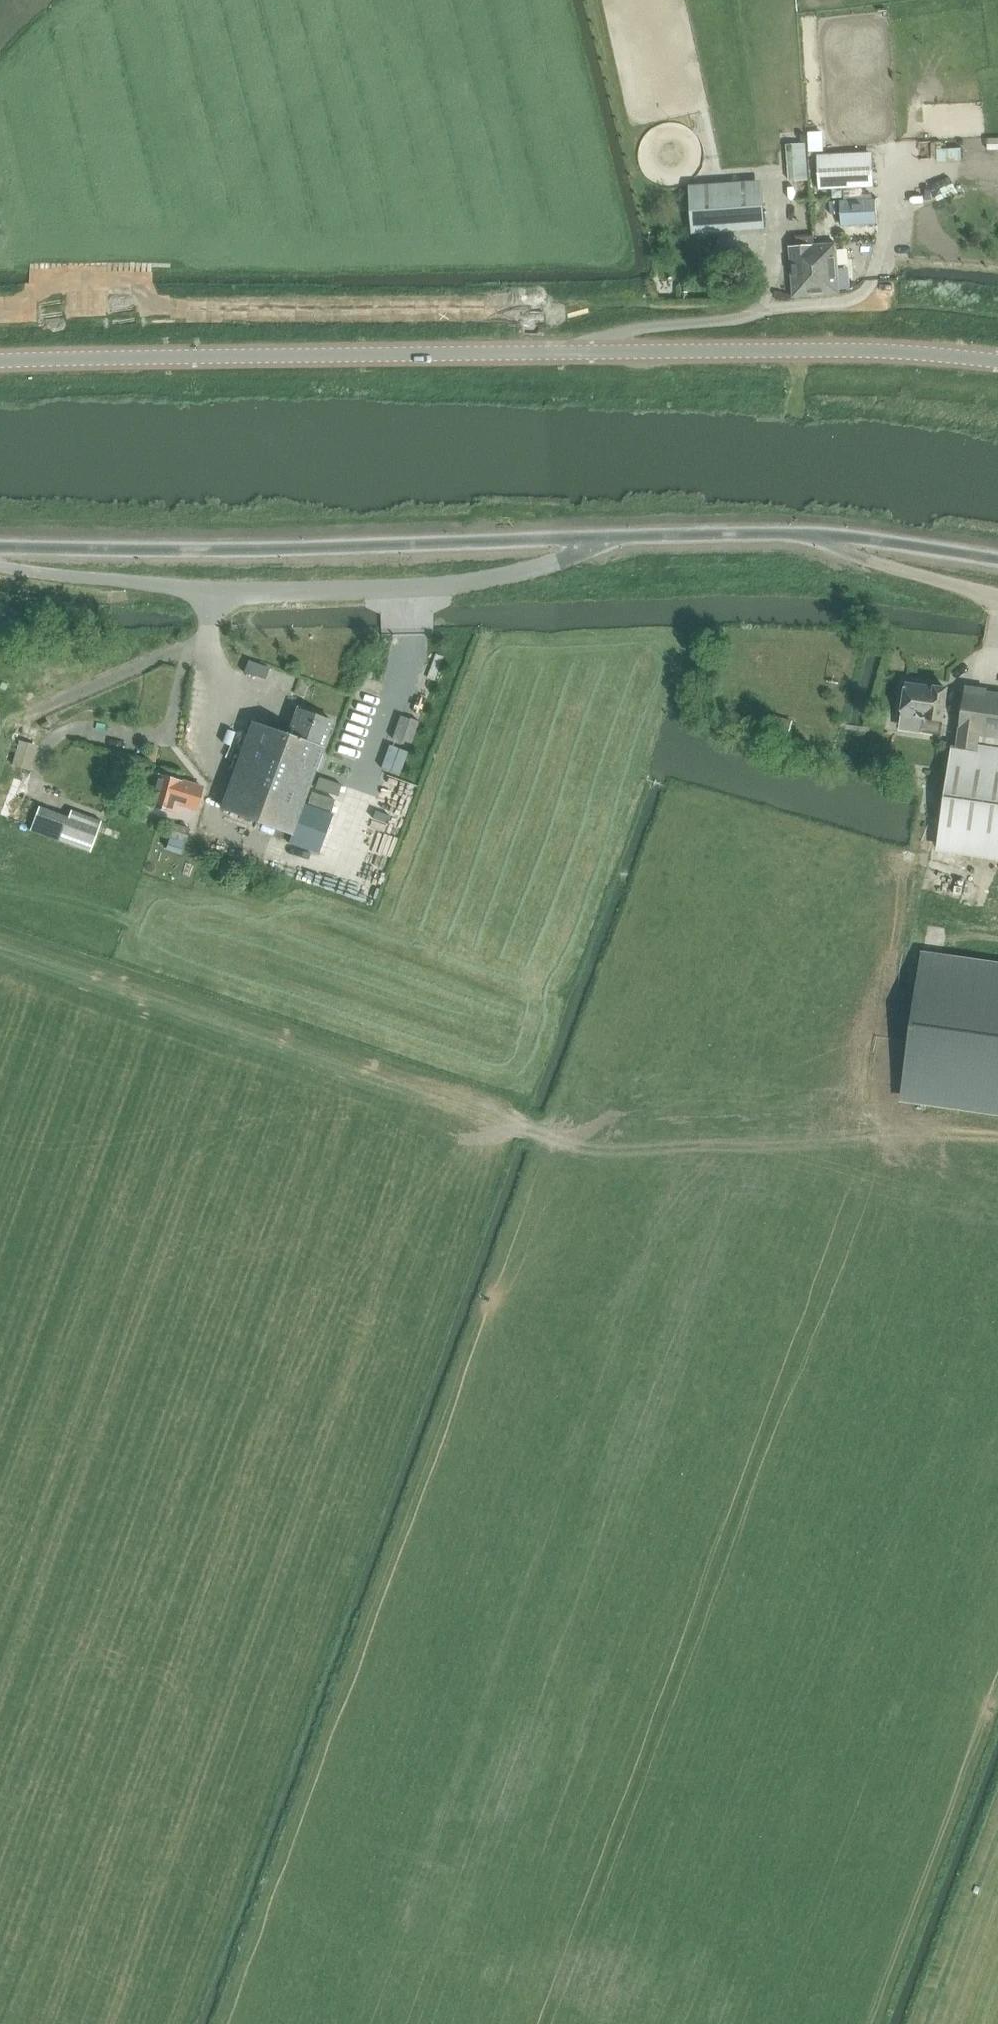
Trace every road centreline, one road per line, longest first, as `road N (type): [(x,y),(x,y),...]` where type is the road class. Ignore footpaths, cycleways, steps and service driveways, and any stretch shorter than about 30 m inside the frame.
road 1 (unclassified): [(0,548),(774,534),(997,559)]
road 2 (secondary): [(997,365),(800,352),(0,364)]

